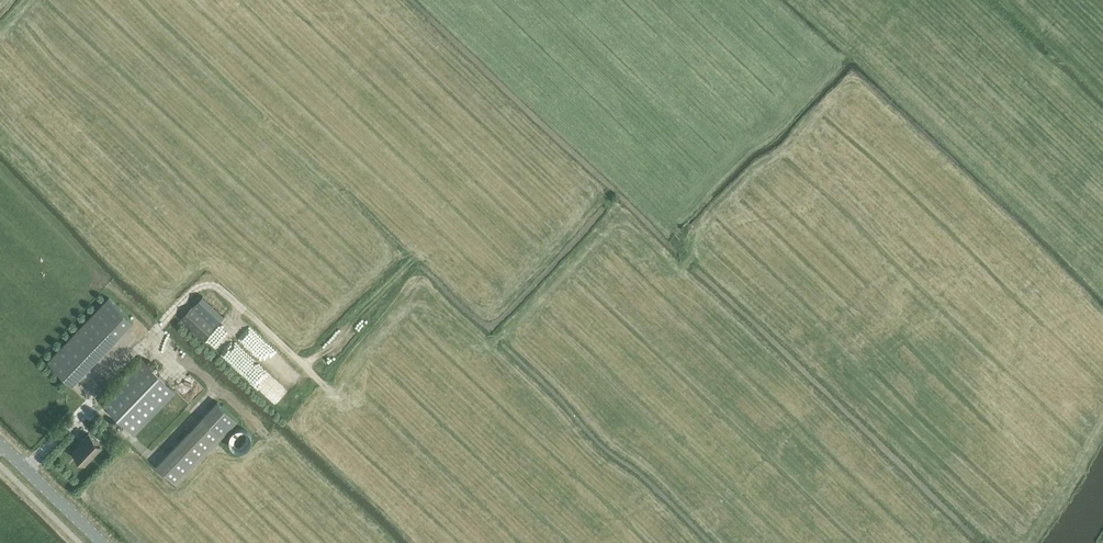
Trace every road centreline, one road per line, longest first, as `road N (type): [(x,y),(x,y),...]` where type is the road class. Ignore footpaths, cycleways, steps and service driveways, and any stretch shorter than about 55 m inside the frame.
road 1 (tertiary): [(102,542),(0,446)]

